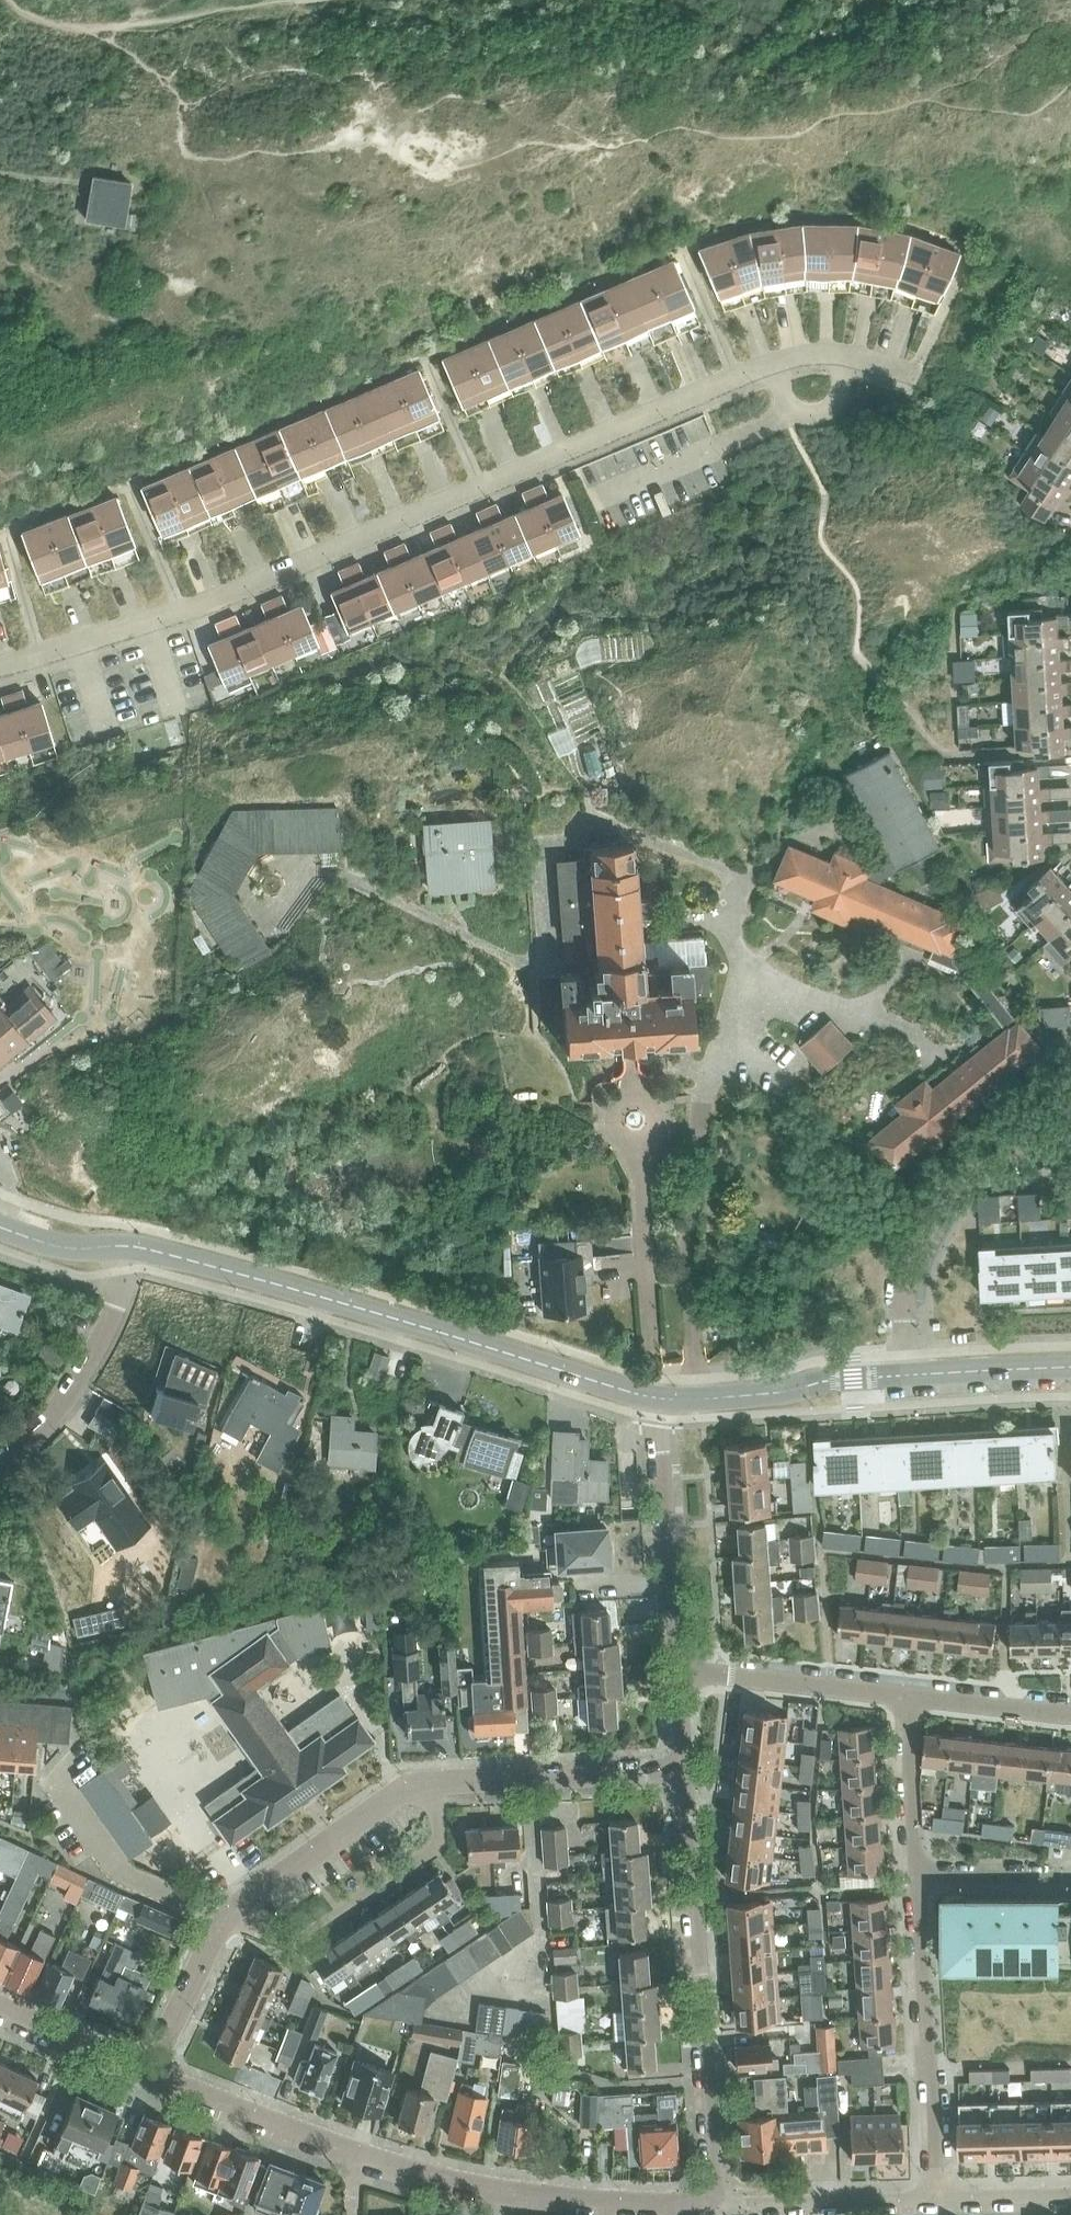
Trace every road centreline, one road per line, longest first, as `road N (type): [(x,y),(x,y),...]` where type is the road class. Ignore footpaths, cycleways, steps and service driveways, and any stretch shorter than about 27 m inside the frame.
road 1 (residential): [(178,613),(742,380)]
road 2 (residential): [(719,2205),(511,2189),(368,2161),(157,2074)]
road 3 (secondary): [(139,1247),(659,1398)]
road 4 (residential): [(719,2205),(681,1763)]
road 5 (residential): [(908,1373),(910,1277),(933,1216),(1070,1118)]
road 6 (residential): [(935,2197),(917,1876)]
road 7 (residential): [(228,1924),(311,1941),(440,1855),(440,1778)]
road 8 (residential): [(678,1668),(659,1398)]
road 9 (residential): [(139,1247),(91,1373),(54,1424),(0,1462)]
road 10 (residential): [(228,1924),(323,1850),(440,1778)]
road 11 (secondary): [(659,1398),(908,1373)]
road 12 (residential): [(440,1778),(681,1763)]
road 13 (residential): [(678,1668),(910,1695)]
road 14 (residential): [(228,1924),(127,1876),(54,1781)]
road 15 (residential): [(935,2197),(719,2205)]
road 16 (residential): [(601,500),(798,415)]
road 17 (residential): [(917,1876),(910,1695)]
road 18 (residential): [(157,2074),(0,2008)]
road 19 (residential): [(157,2074),(228,1924)]
road 20 (secondary): [(908,1373),(1070,1367)]
road 21 (residential): [(910,1695),(1070,1714)]
road 22 (residential): [(917,1876),(1070,1878)]
road 23 (residential): [(680,248),(742,380)]
road 24 (secondary): [(0,1226),(57,1247),(139,1247)]
road 25 (residential): [(123,482),(178,613)]
road 26 (residential): [(44,656),(178,613)]
road 27 (residential): [(44,656),(2,526)]
road 28 (residential): [(1070,2194),(935,2197)]

